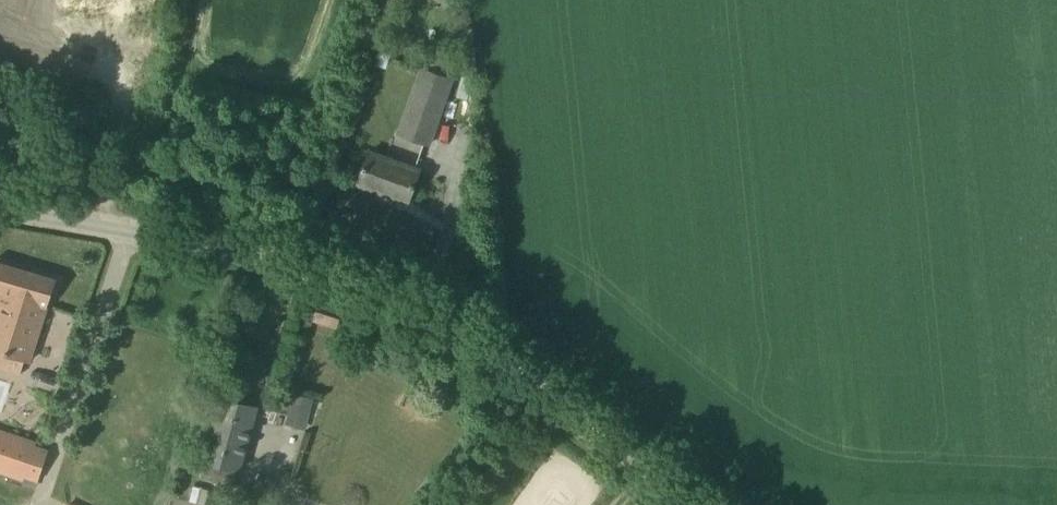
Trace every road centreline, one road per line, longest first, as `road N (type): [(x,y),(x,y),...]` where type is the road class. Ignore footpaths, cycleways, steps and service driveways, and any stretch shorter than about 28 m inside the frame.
road 1 (unclassified): [(677,504),(445,319),(338,261),(0,208)]

